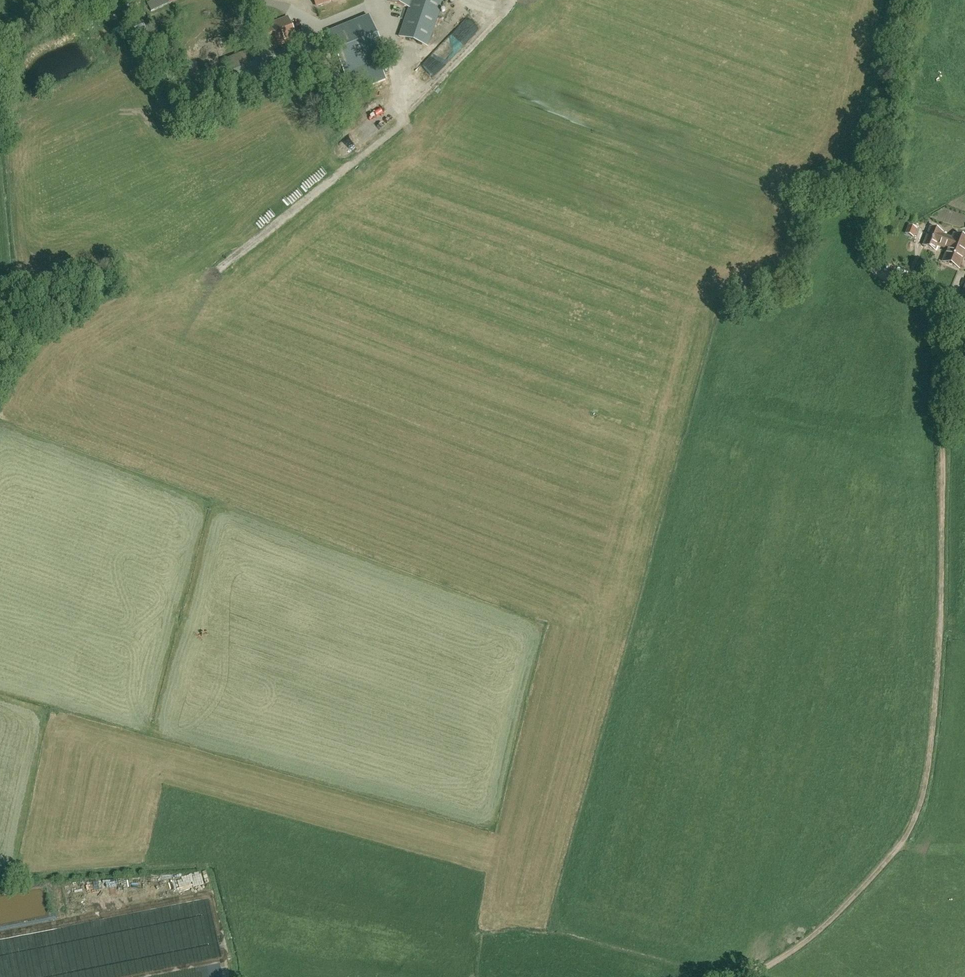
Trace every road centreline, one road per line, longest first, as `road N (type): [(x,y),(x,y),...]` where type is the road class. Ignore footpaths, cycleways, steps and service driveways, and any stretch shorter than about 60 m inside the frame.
road 1 (track): [(741,976),(806,942),(852,899),(900,845),(927,777),(938,662),(948,315),(944,305),(880,276),(866,247),(912,0)]

